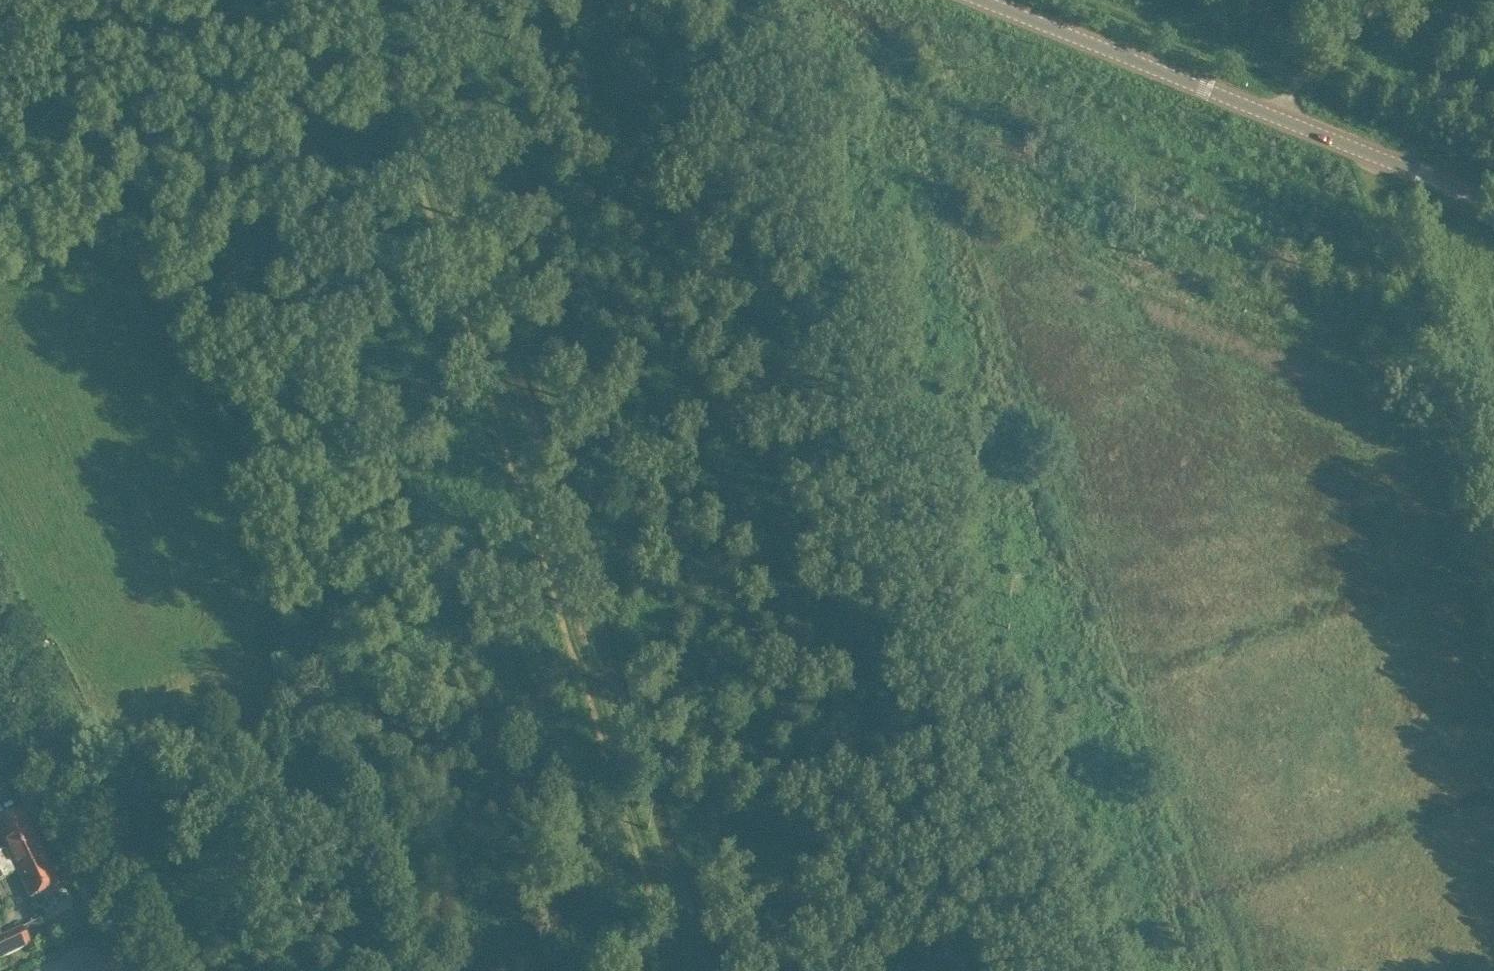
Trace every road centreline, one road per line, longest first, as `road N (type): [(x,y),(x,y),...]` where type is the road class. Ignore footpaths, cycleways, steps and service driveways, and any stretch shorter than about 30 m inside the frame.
road 1 (tertiary): [(1493,200),(985,0)]
road 2 (track): [(1493,531),(1357,146)]
road 3 (tertiary): [(163,970),(0,655)]
road 4 (track): [(1271,112),(1382,0)]

